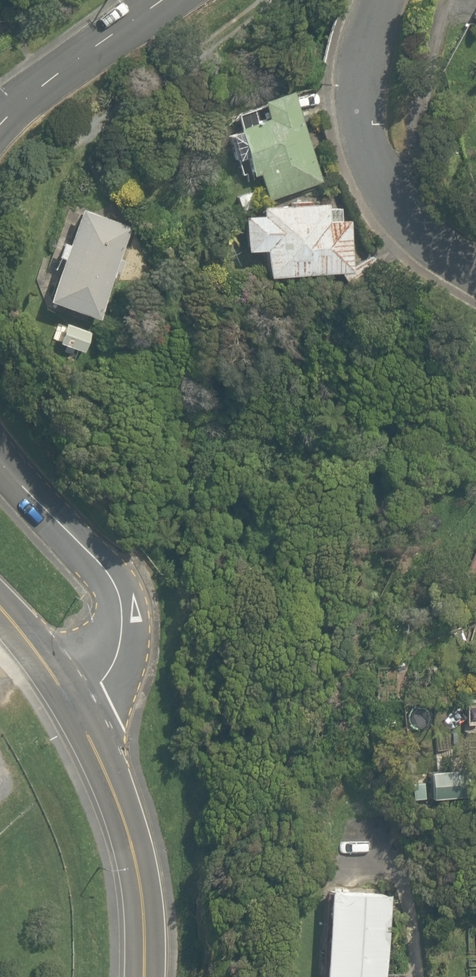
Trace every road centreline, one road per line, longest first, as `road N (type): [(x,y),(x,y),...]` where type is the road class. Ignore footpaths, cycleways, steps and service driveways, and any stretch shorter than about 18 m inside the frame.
road 1 (residential): [(384,0),(353,79),(364,123),(390,178),(444,253),(475,271)]
road 2 (residential): [(0,466),(81,549),(115,611),(109,659),(73,706)]
road 3 (secondary): [(73,706),(135,870),(142,976)]
road 4 (residential): [(157,0),(76,54),(0,121)]
road 5 (secondary): [(0,607),(73,706)]

